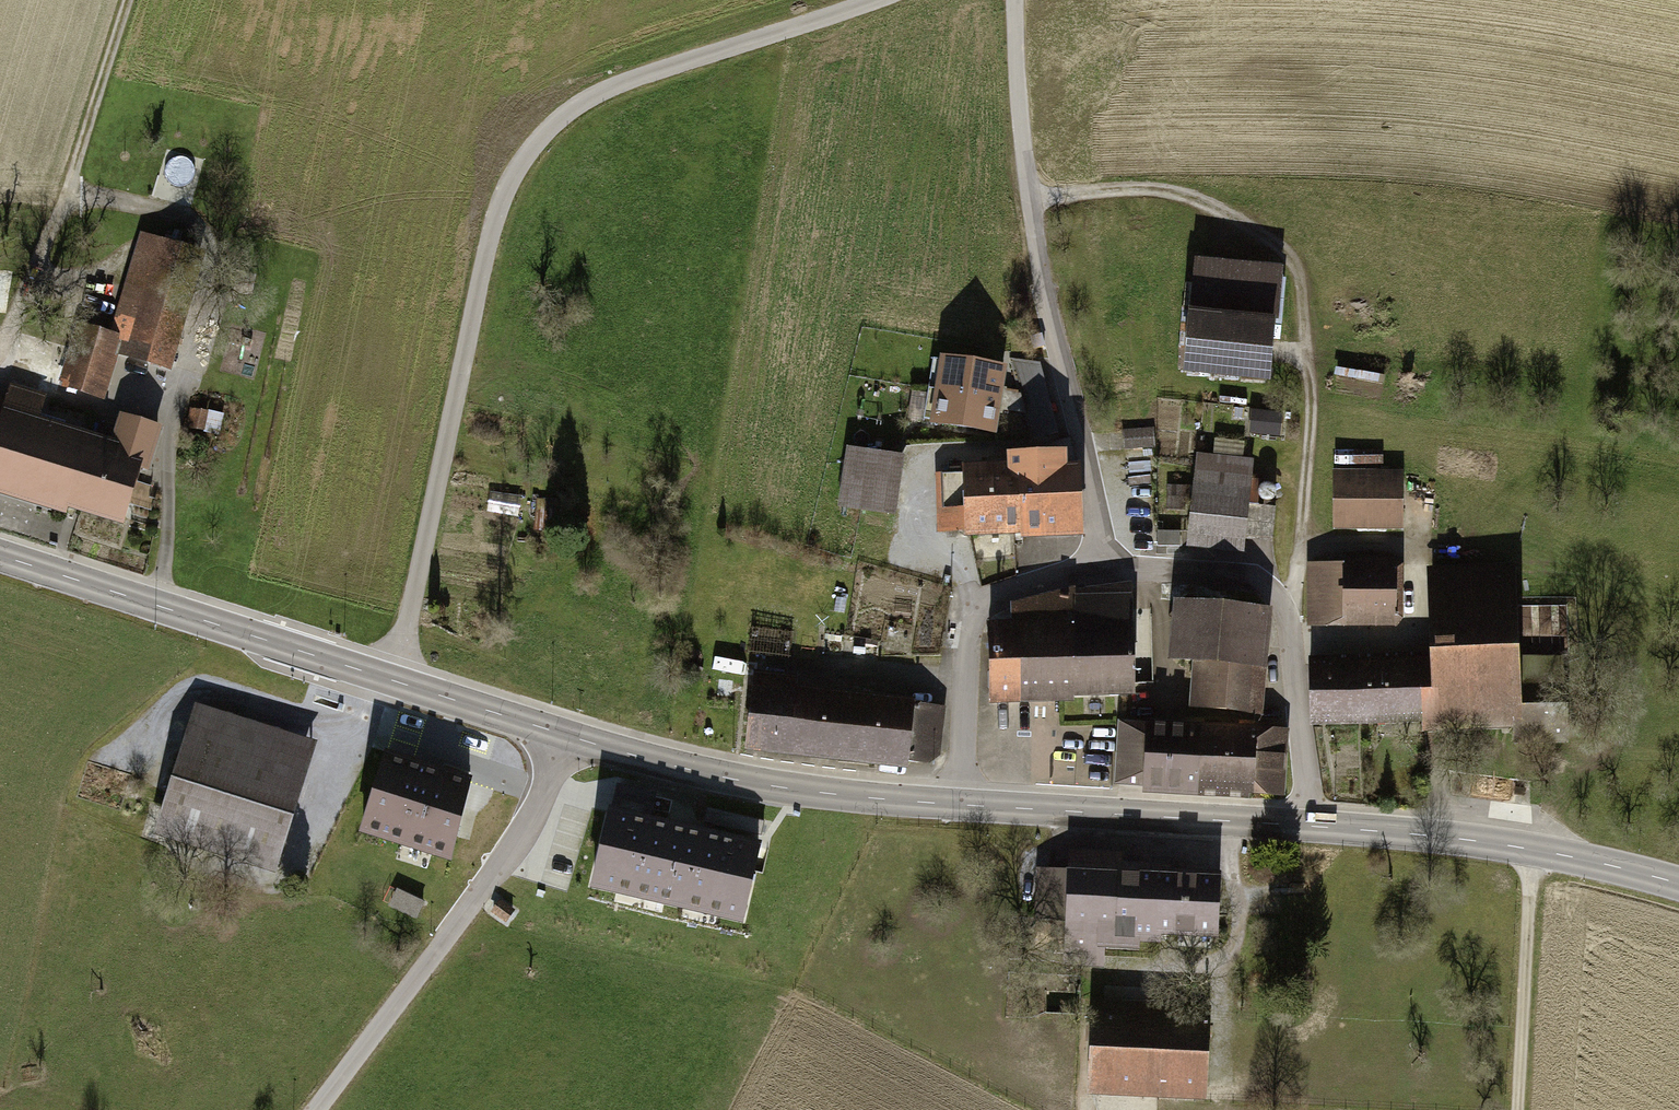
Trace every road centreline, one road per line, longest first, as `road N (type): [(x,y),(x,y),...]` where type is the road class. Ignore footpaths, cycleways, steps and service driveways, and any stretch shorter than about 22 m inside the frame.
road 1 (track): [(885,0),(613,91),(558,123),(525,163),(499,219),(398,683)]
road 2 (residential): [(957,805),(979,609),(1104,565),(1251,586),(1282,607),(1315,827)]
road 3 (track): [(165,609),(175,408),(209,253),(195,221),(72,194),(0,367)]
road 4 (track): [(1282,607),(1299,576),(1313,428),(1298,268),(1280,248),(1187,202),(1058,201),(1030,193)]
road 5 (tertiary): [(0,556),(564,735)]
road 6 (track): [(1104,565),(1090,456),(1030,193),(1017,0)]
road 7 (residential): [(564,735),(527,839),(321,1109)]
road 8 (tertiary): [(564,735),(716,776),(957,805)]
road 9 (tertiary): [(1315,827),(1533,850),(1678,885)]
road 10 (tertiary): [(957,805),(1315,827)]
road 11 (track): [(1533,850),(1520,1109)]
road 12 (track): [(132,0),(72,194)]

